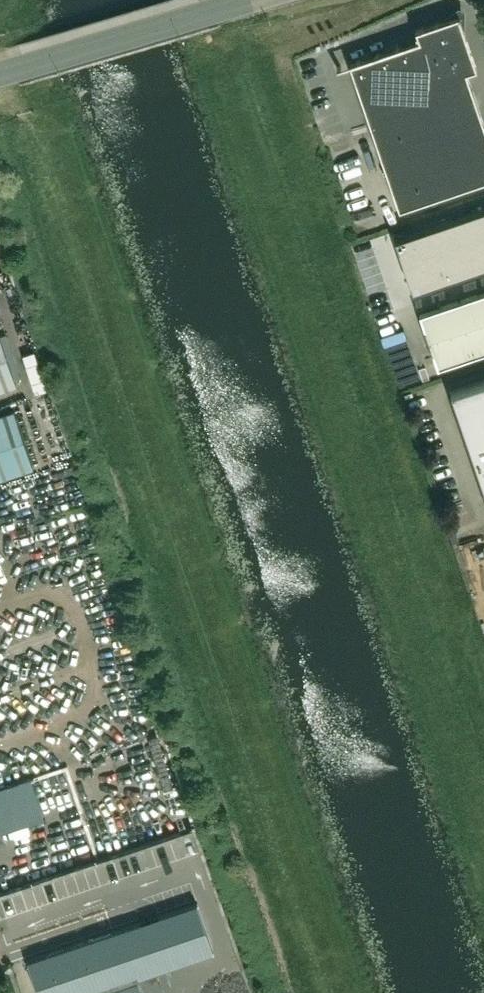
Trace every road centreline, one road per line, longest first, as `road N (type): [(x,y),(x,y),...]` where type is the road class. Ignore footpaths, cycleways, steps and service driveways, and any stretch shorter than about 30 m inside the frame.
road 1 (tertiary): [(0,73),(249,0)]

